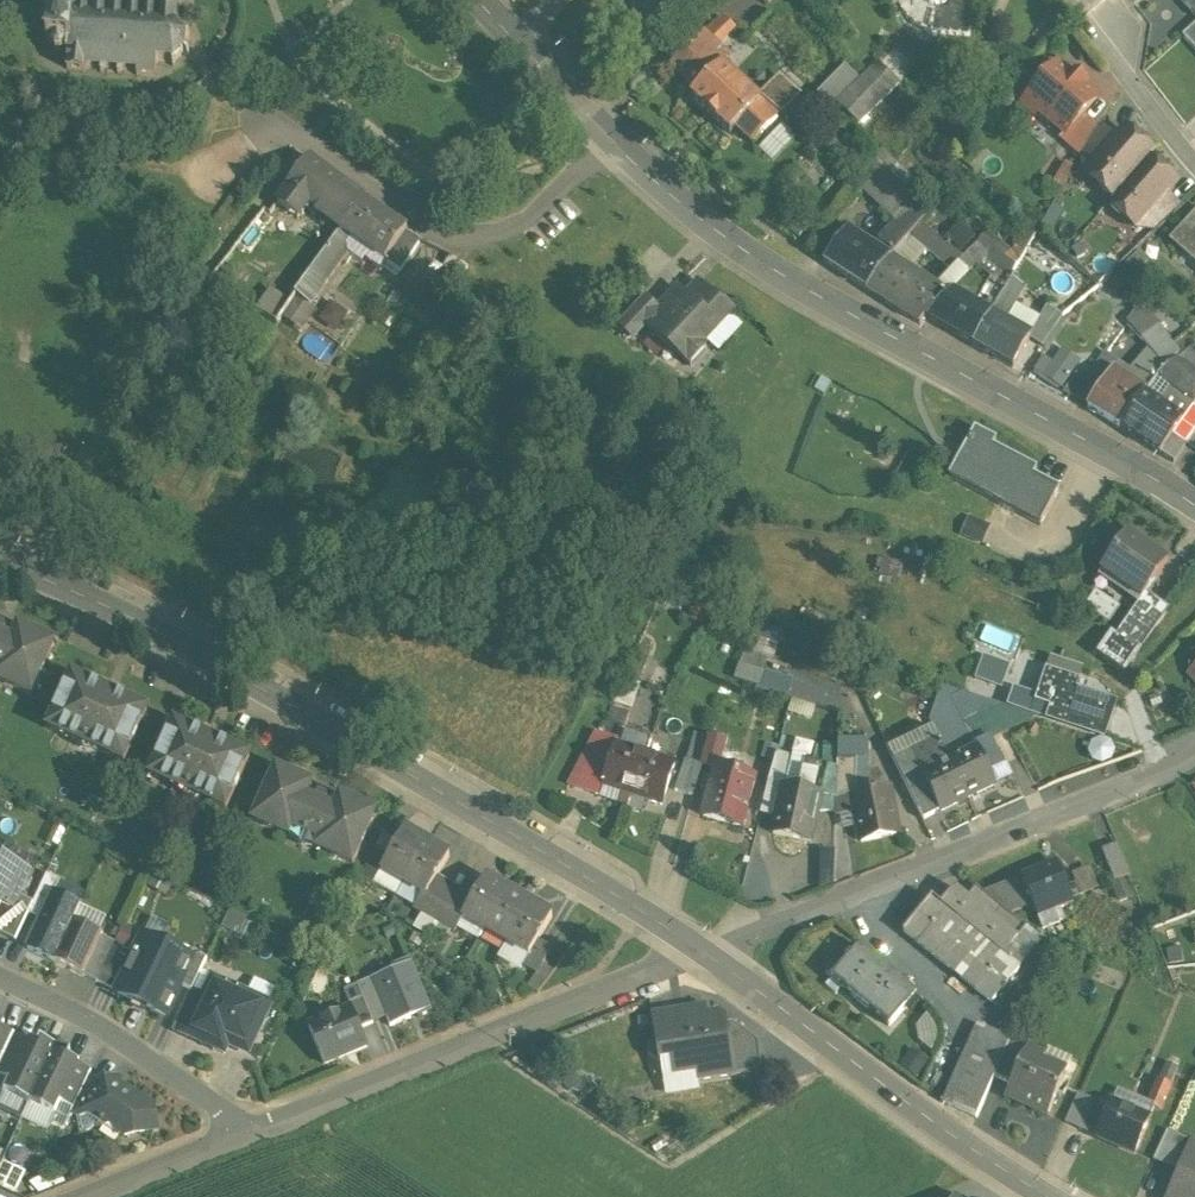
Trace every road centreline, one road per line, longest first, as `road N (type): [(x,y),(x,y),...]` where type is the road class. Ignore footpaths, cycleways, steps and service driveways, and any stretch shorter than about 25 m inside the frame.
road 1 (secondary): [(1194,505),(779,276),(658,190),(476,0)]
road 2 (residential): [(707,956),(202,655),(0,562)]
road 3 (residential): [(1194,754),(707,956)]
road 4 (track): [(302,139),(120,371),(40,577)]
road 5 (residential): [(707,956),(246,1133)]
road 6 (residential): [(1057,1196),(917,1116),(707,956)]
road 7 (residential): [(246,1133),(219,1106),(103,1033),(0,984)]
road 8 (residential): [(1081,23),(1194,168)]
road 9 (residential): [(246,1133),(100,1196)]

